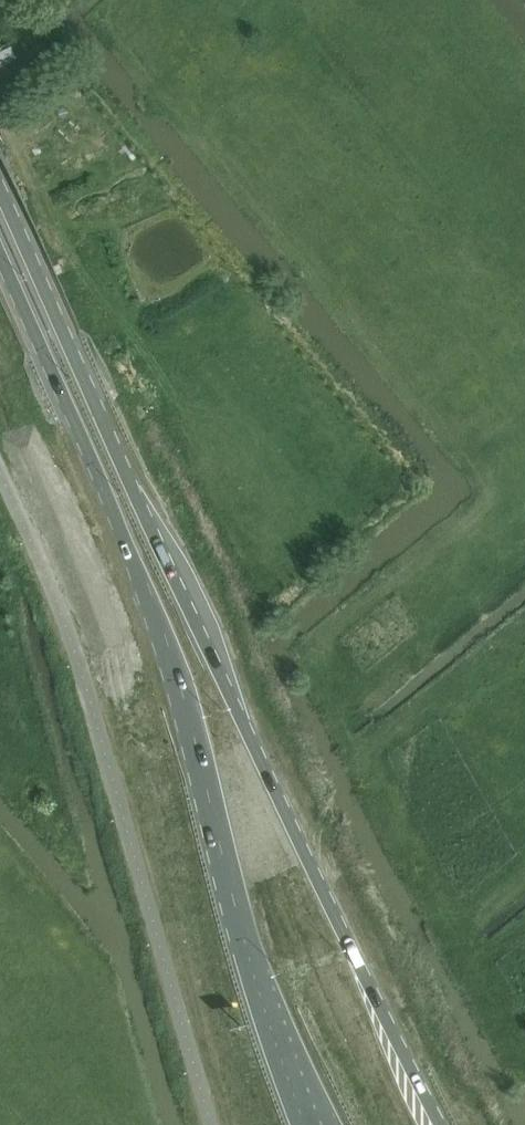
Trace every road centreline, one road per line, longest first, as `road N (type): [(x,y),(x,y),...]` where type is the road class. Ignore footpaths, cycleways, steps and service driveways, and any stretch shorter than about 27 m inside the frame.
road 1 (primary): [(438,1124),(275,794),(0,190)]
road 2 (primary): [(0,257),(133,563),(247,963),(304,1124)]

